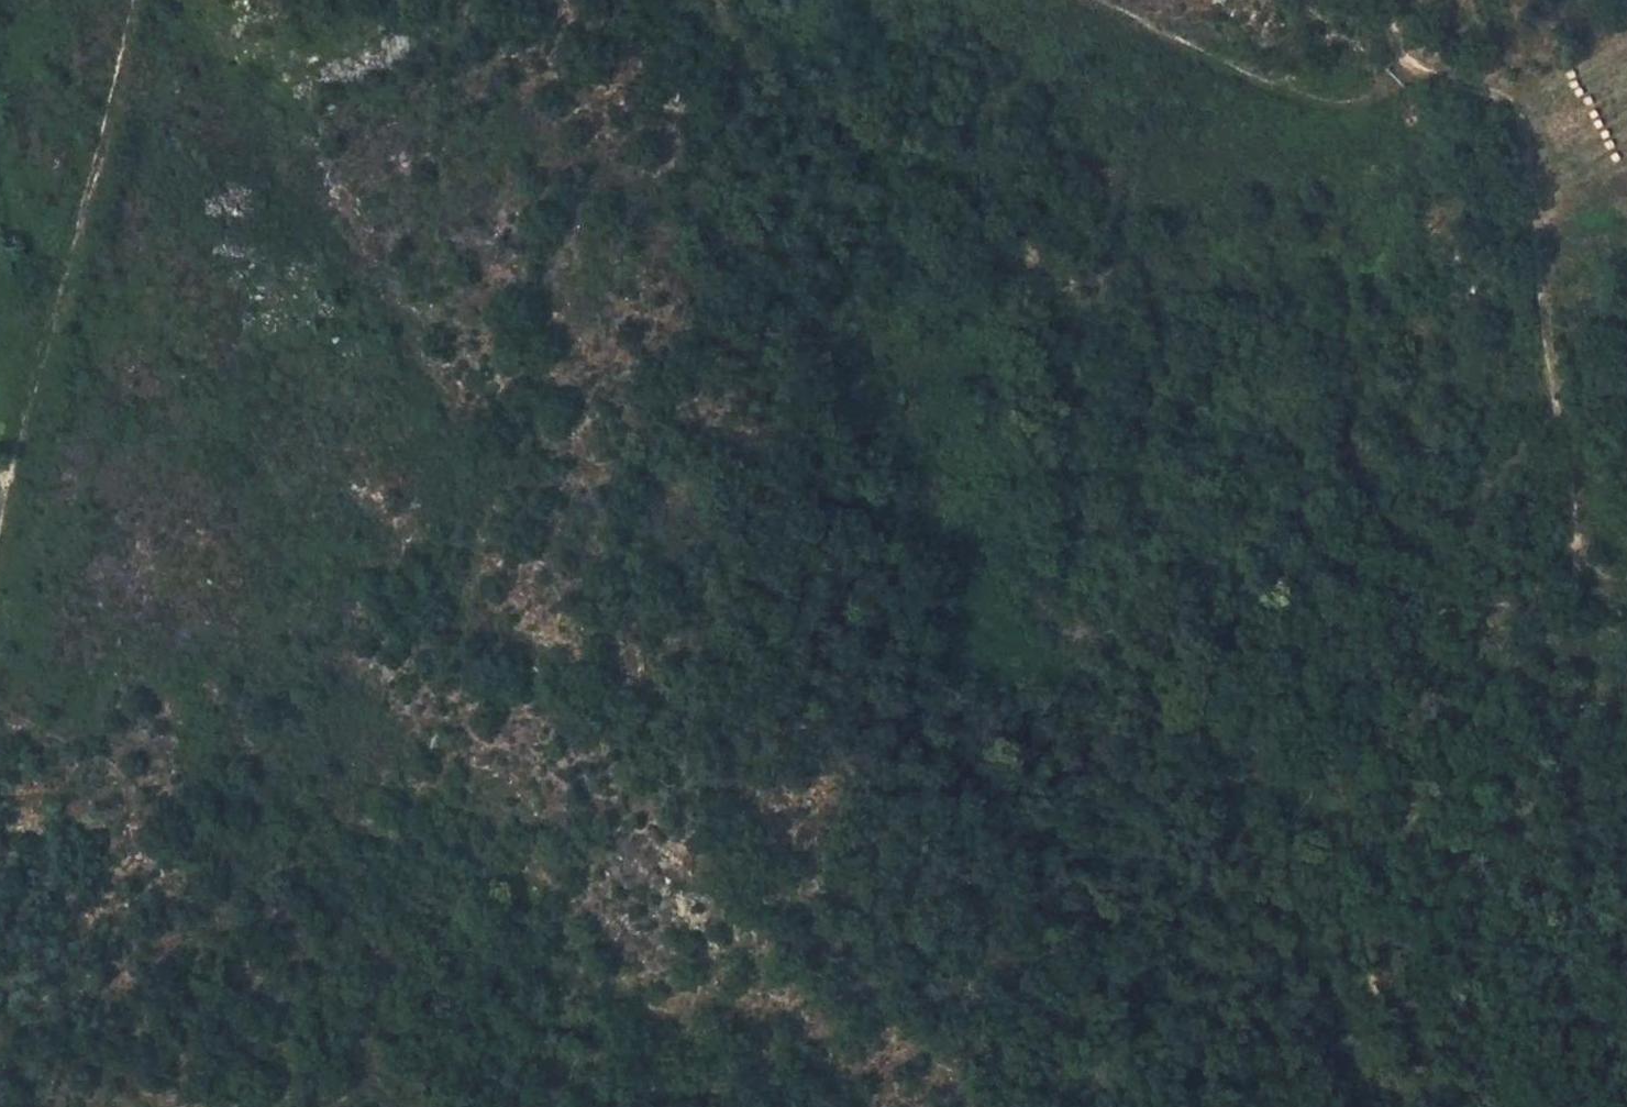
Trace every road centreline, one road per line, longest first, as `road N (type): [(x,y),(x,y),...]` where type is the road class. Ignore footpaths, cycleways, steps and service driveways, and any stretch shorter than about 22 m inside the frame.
road 1 (track): [(1394,0),(1391,25),(1417,71),(1511,102),(1581,555)]

